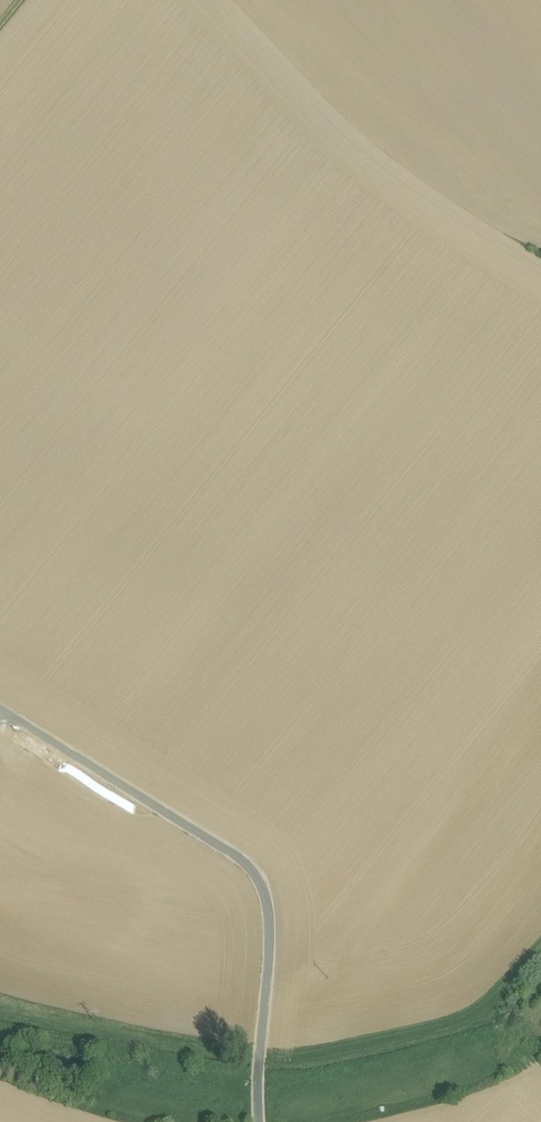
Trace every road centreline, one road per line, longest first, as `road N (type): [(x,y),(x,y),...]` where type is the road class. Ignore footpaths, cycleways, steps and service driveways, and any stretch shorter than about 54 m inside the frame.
road 1 (track): [(0,709),(241,860),(261,881),(270,936),(259,1121)]

